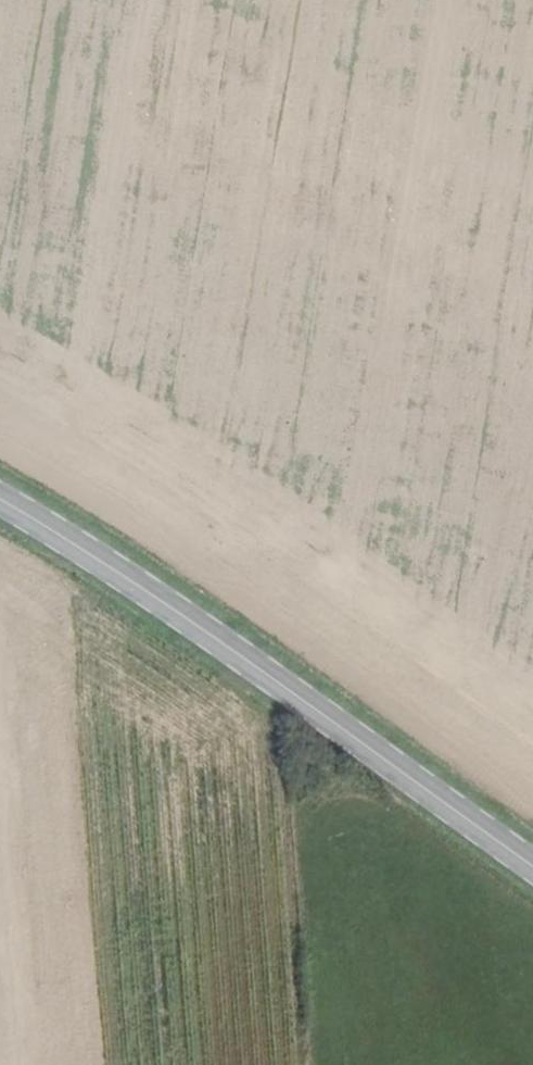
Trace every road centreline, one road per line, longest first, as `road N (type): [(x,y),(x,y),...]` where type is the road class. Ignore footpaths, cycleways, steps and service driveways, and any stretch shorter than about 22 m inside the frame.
road 1 (tertiary): [(532,858),(93,552),(0,502)]

